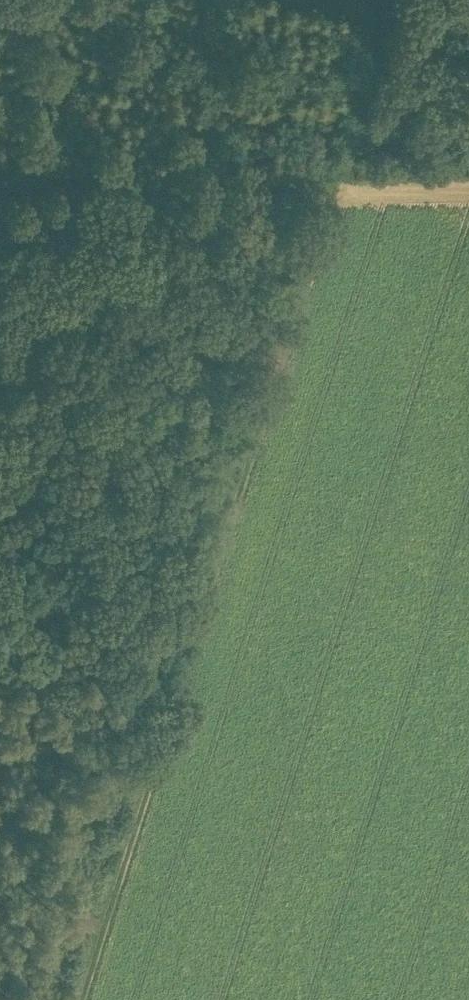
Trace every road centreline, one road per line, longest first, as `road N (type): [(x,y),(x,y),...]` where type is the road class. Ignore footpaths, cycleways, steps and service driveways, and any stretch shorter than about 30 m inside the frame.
road 1 (track): [(396,0),(323,199),(84,999)]

